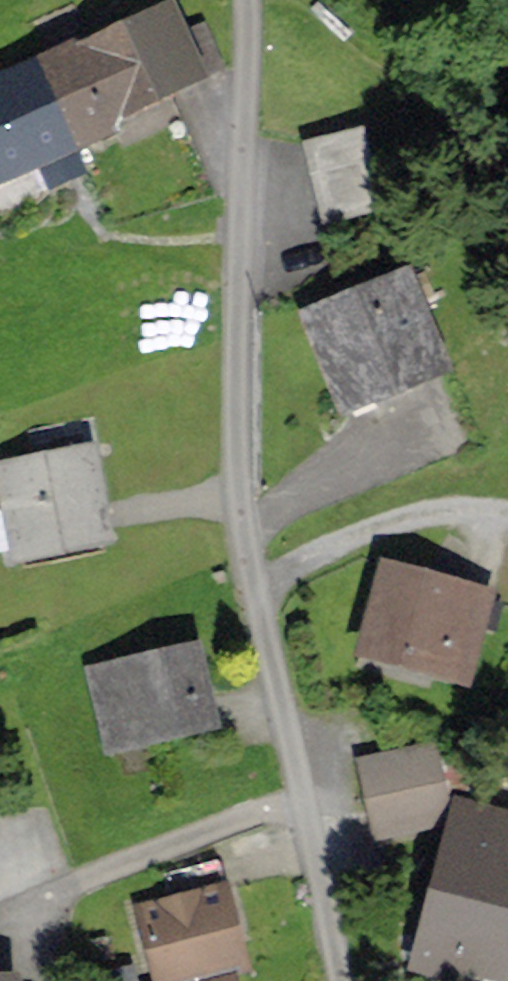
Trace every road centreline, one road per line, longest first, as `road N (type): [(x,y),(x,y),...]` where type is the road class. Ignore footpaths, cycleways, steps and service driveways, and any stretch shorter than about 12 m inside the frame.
road 1 (residential): [(339,980),(240,493),(245,0)]

